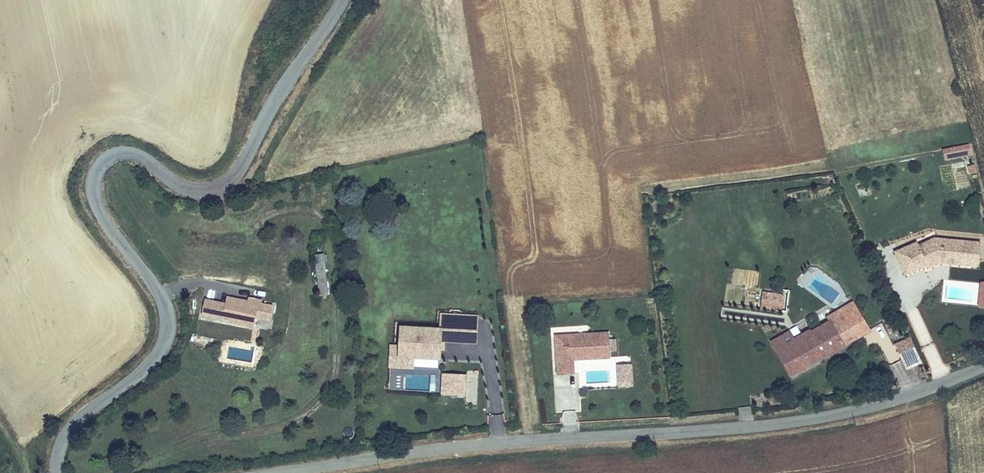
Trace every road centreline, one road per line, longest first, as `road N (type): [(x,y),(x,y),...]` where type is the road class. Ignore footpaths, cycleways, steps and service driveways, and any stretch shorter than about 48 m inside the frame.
road 1 (tertiary): [(57,472),(60,446),(77,421),(145,371),(168,330),(155,284),(102,216),(96,195),(105,160),(130,152),(182,185),(221,186),(243,165),(271,103),(343,0)]
road 2 (tertiary): [(983,368),(899,399),(778,424),(479,443),(282,472)]

